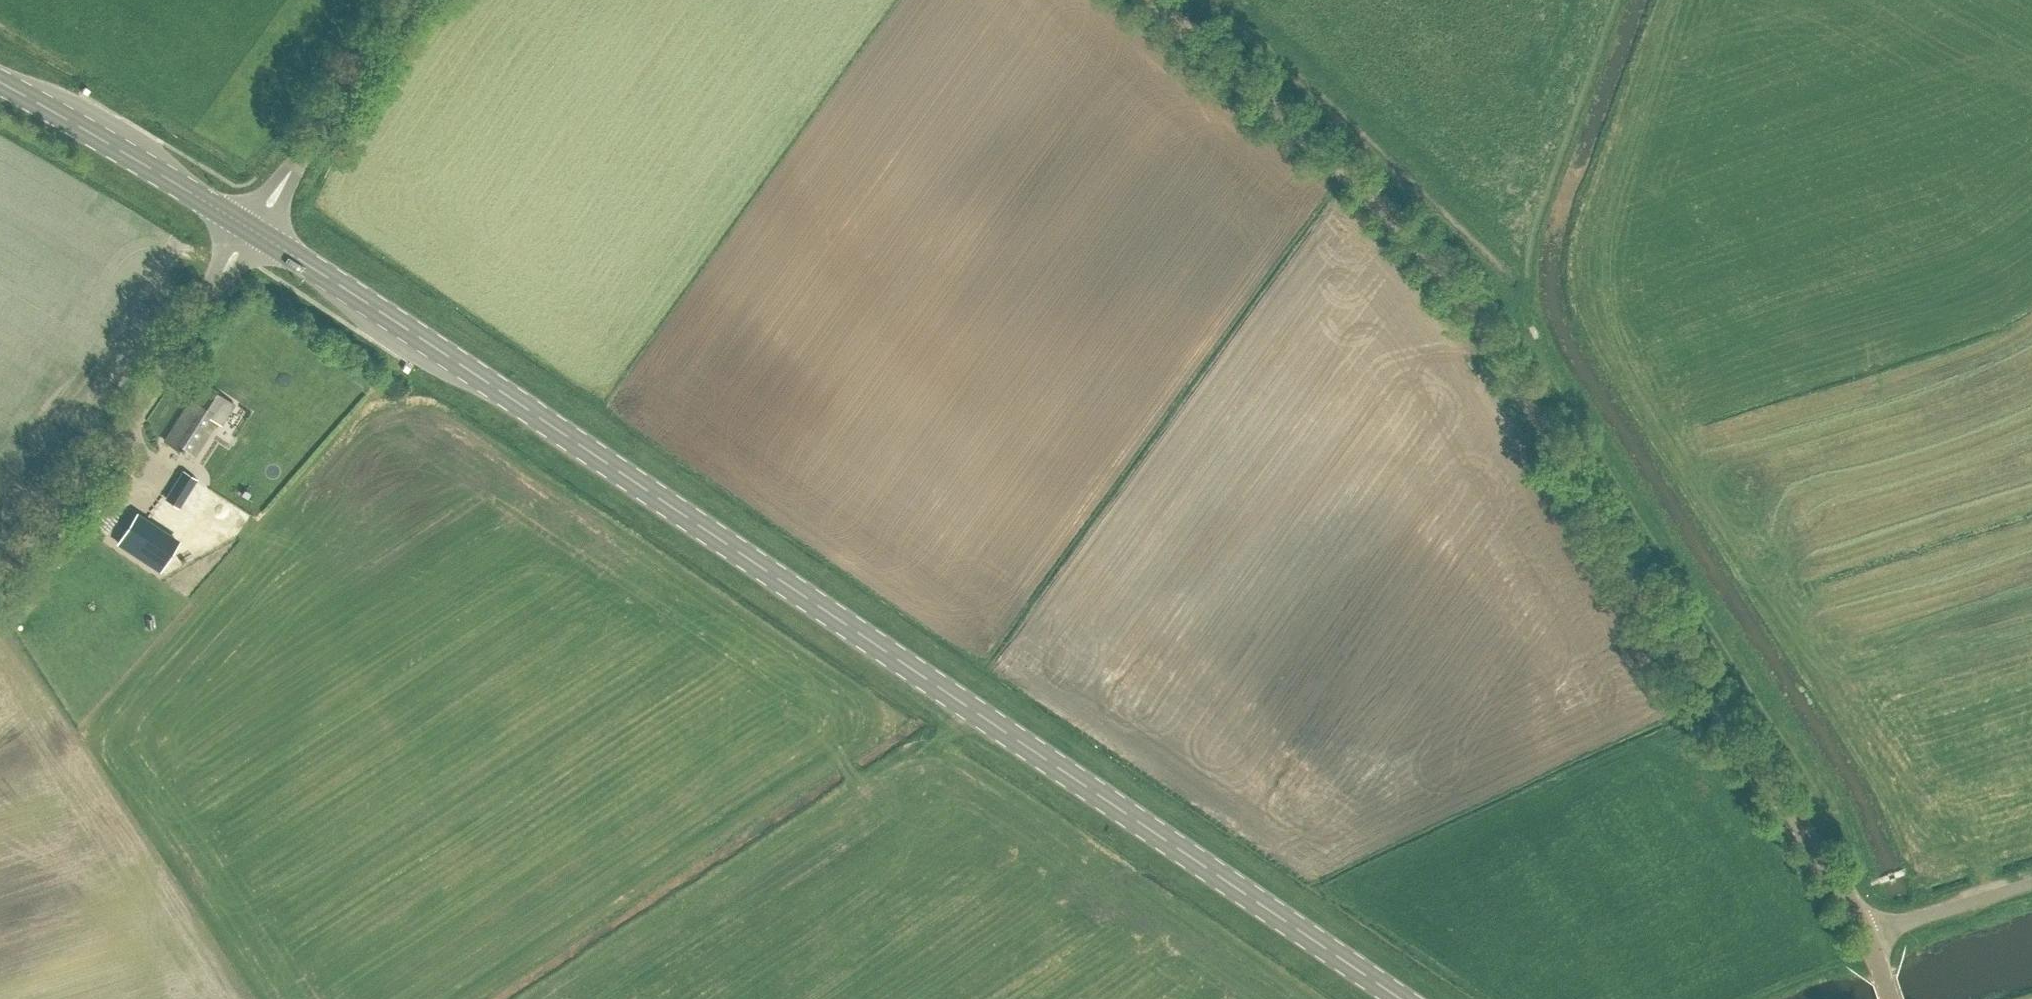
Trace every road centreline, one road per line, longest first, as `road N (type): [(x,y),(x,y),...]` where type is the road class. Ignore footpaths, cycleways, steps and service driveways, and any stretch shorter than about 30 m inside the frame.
road 1 (primary): [(1401,998),(254,230)]
road 2 (tertiary): [(1868,934),(1430,253),(1156,0)]
road 3 (unclassified): [(254,230),(124,420),(0,569)]
road 4 (primary): [(254,230),(0,82)]
road 5 (unclassified): [(254,230),(408,0)]
road 6 (unclassified): [(1868,934),(2031,881)]

